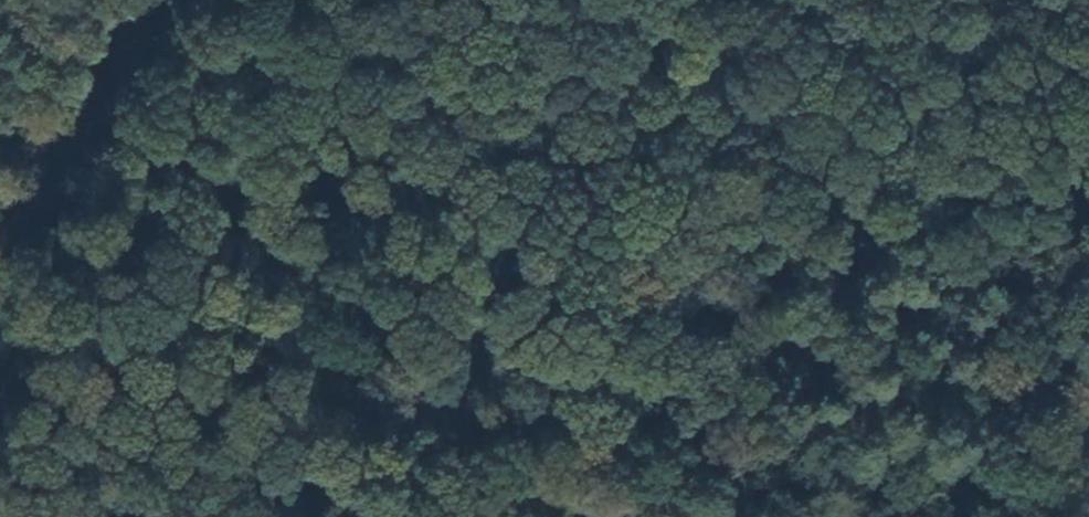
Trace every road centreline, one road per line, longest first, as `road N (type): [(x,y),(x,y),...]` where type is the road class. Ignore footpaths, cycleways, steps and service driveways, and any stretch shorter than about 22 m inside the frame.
road 1 (track): [(0,268),(216,0)]

